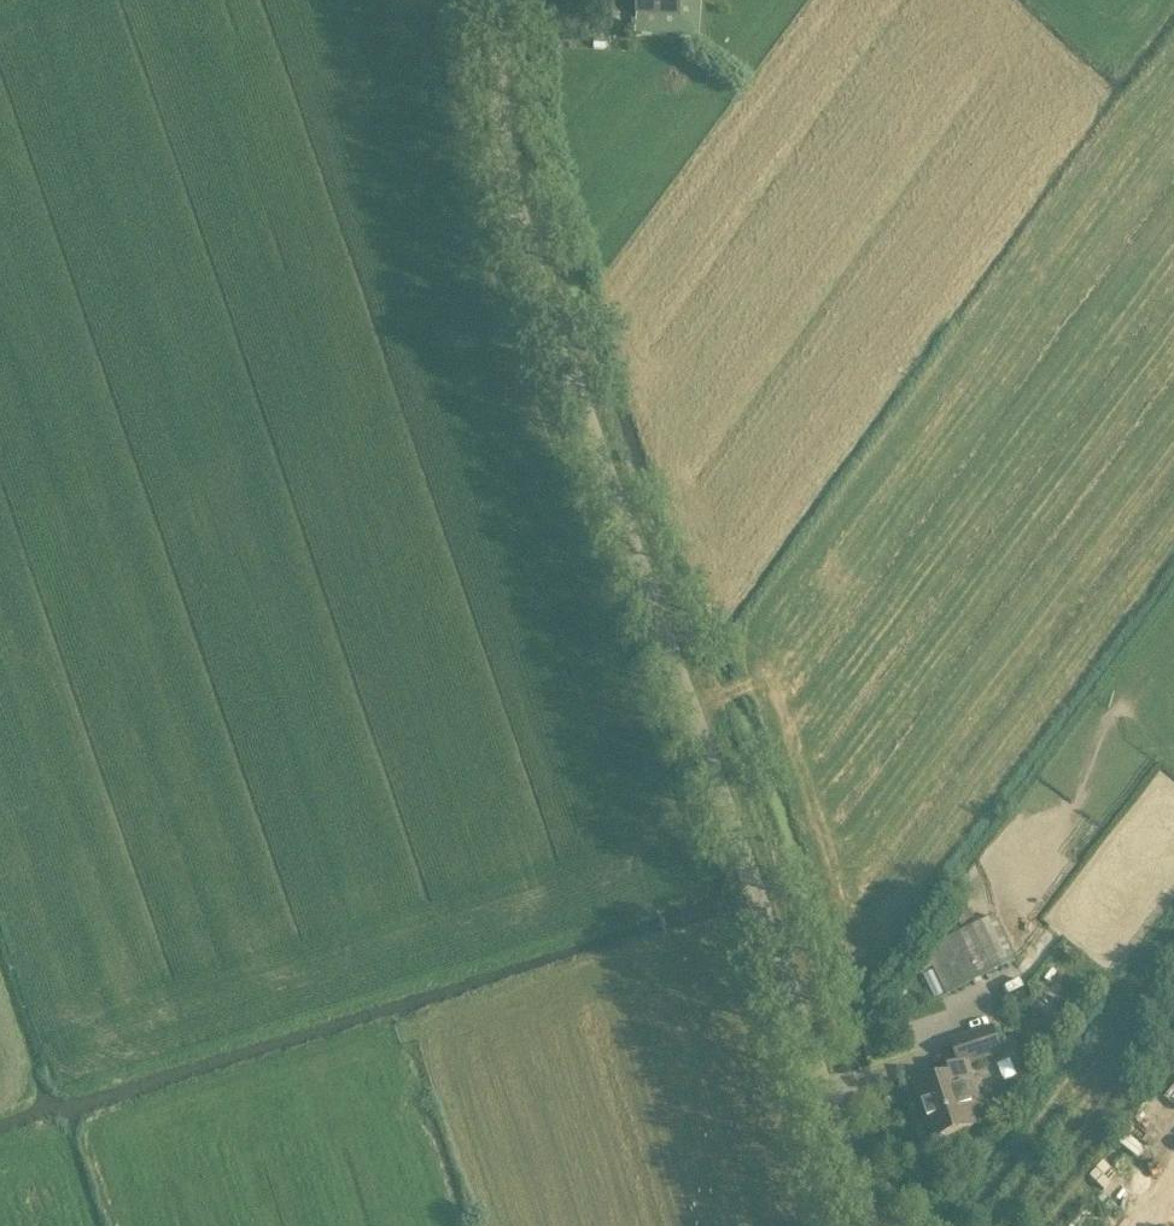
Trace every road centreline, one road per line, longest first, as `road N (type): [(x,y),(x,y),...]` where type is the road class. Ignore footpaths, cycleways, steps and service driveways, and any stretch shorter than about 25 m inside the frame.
road 1 (unclassified): [(863,1225),(502,190),(503,0)]

